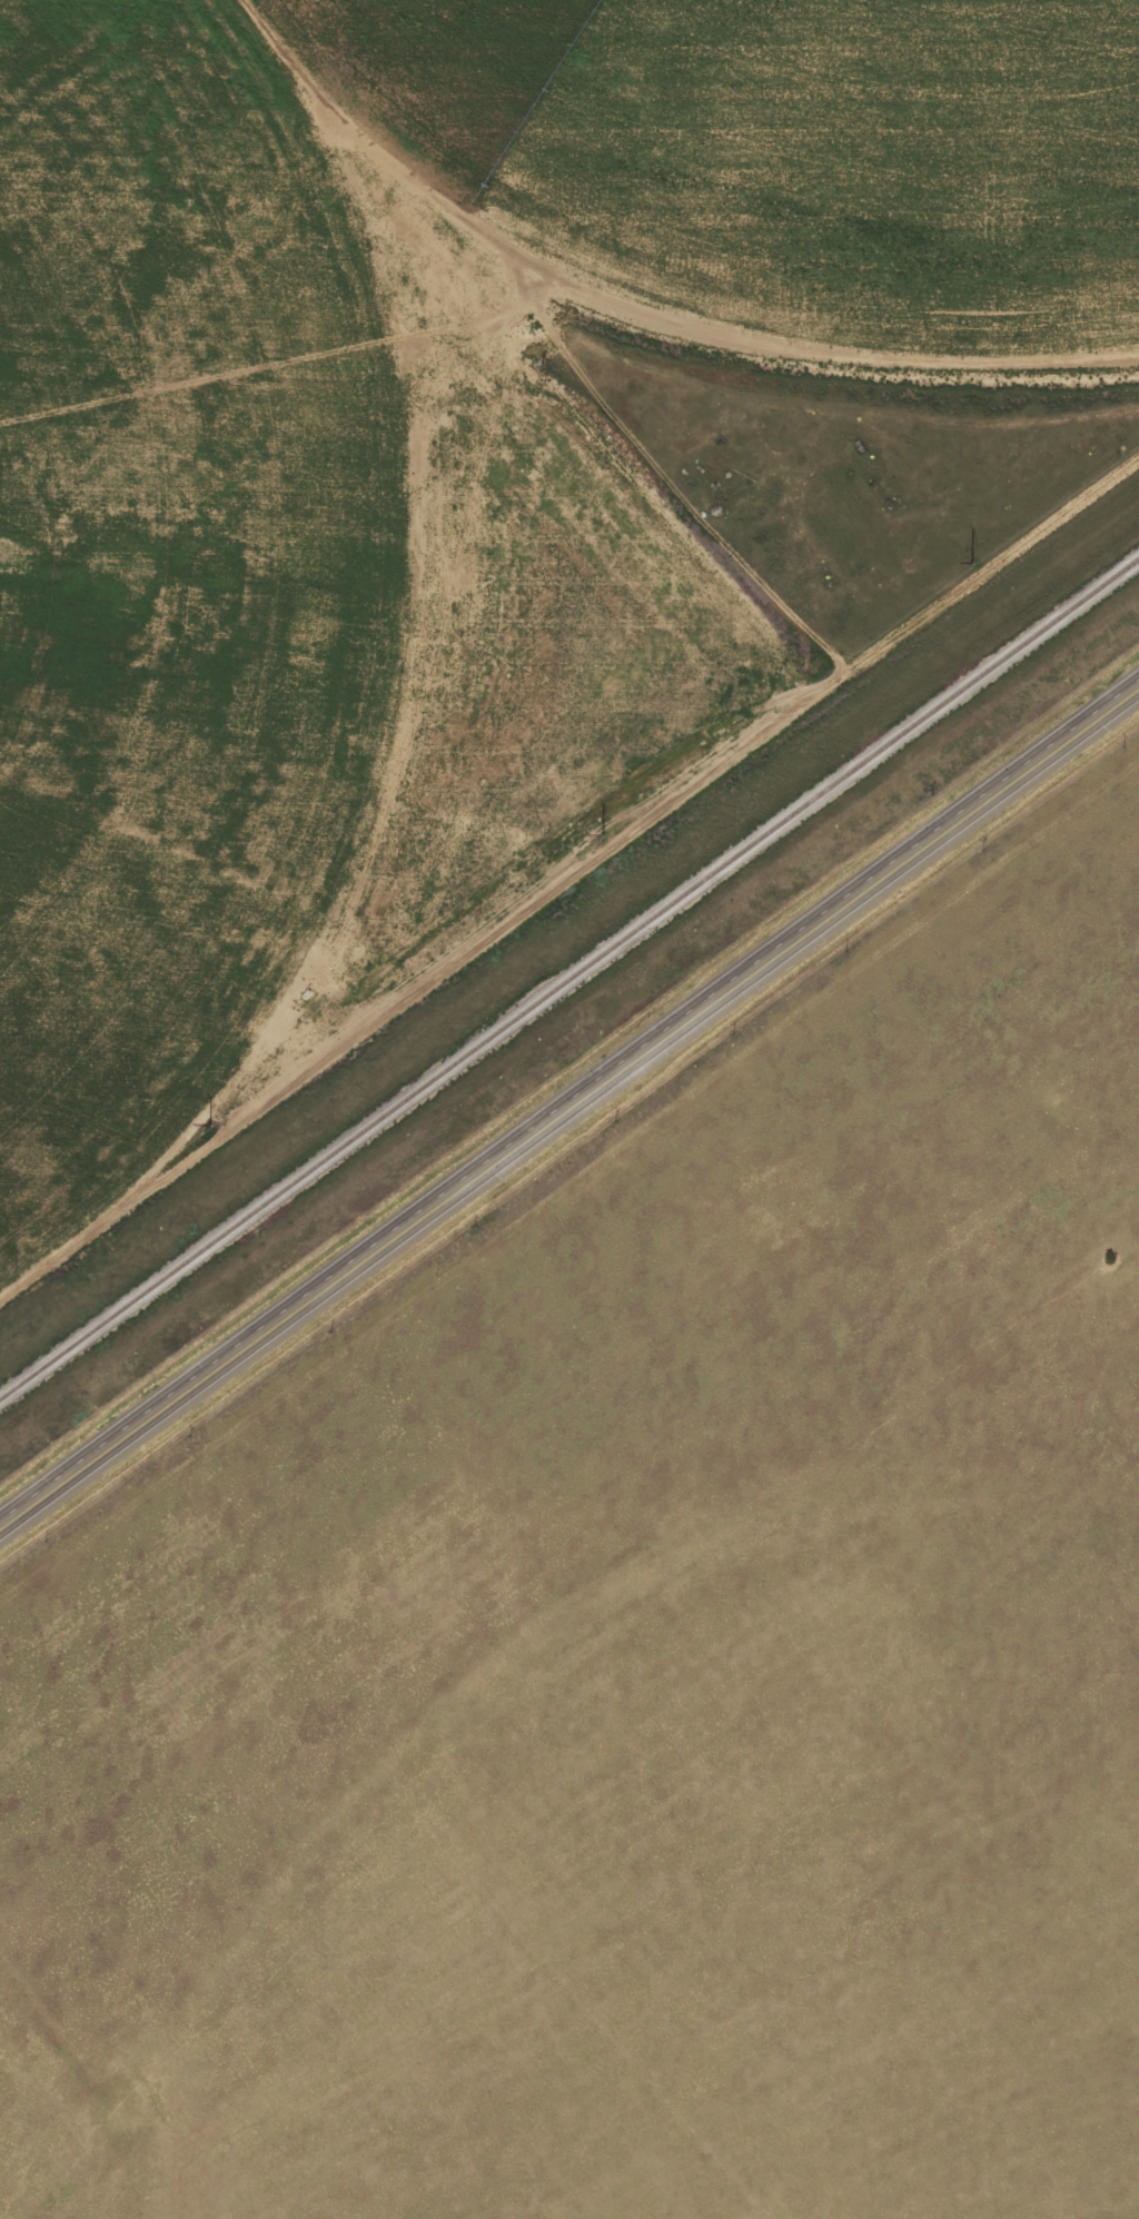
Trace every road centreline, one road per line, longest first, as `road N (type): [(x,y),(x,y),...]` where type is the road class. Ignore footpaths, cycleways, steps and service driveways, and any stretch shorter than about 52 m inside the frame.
road 1 (trunk): [(0,1526),(1138,685)]

